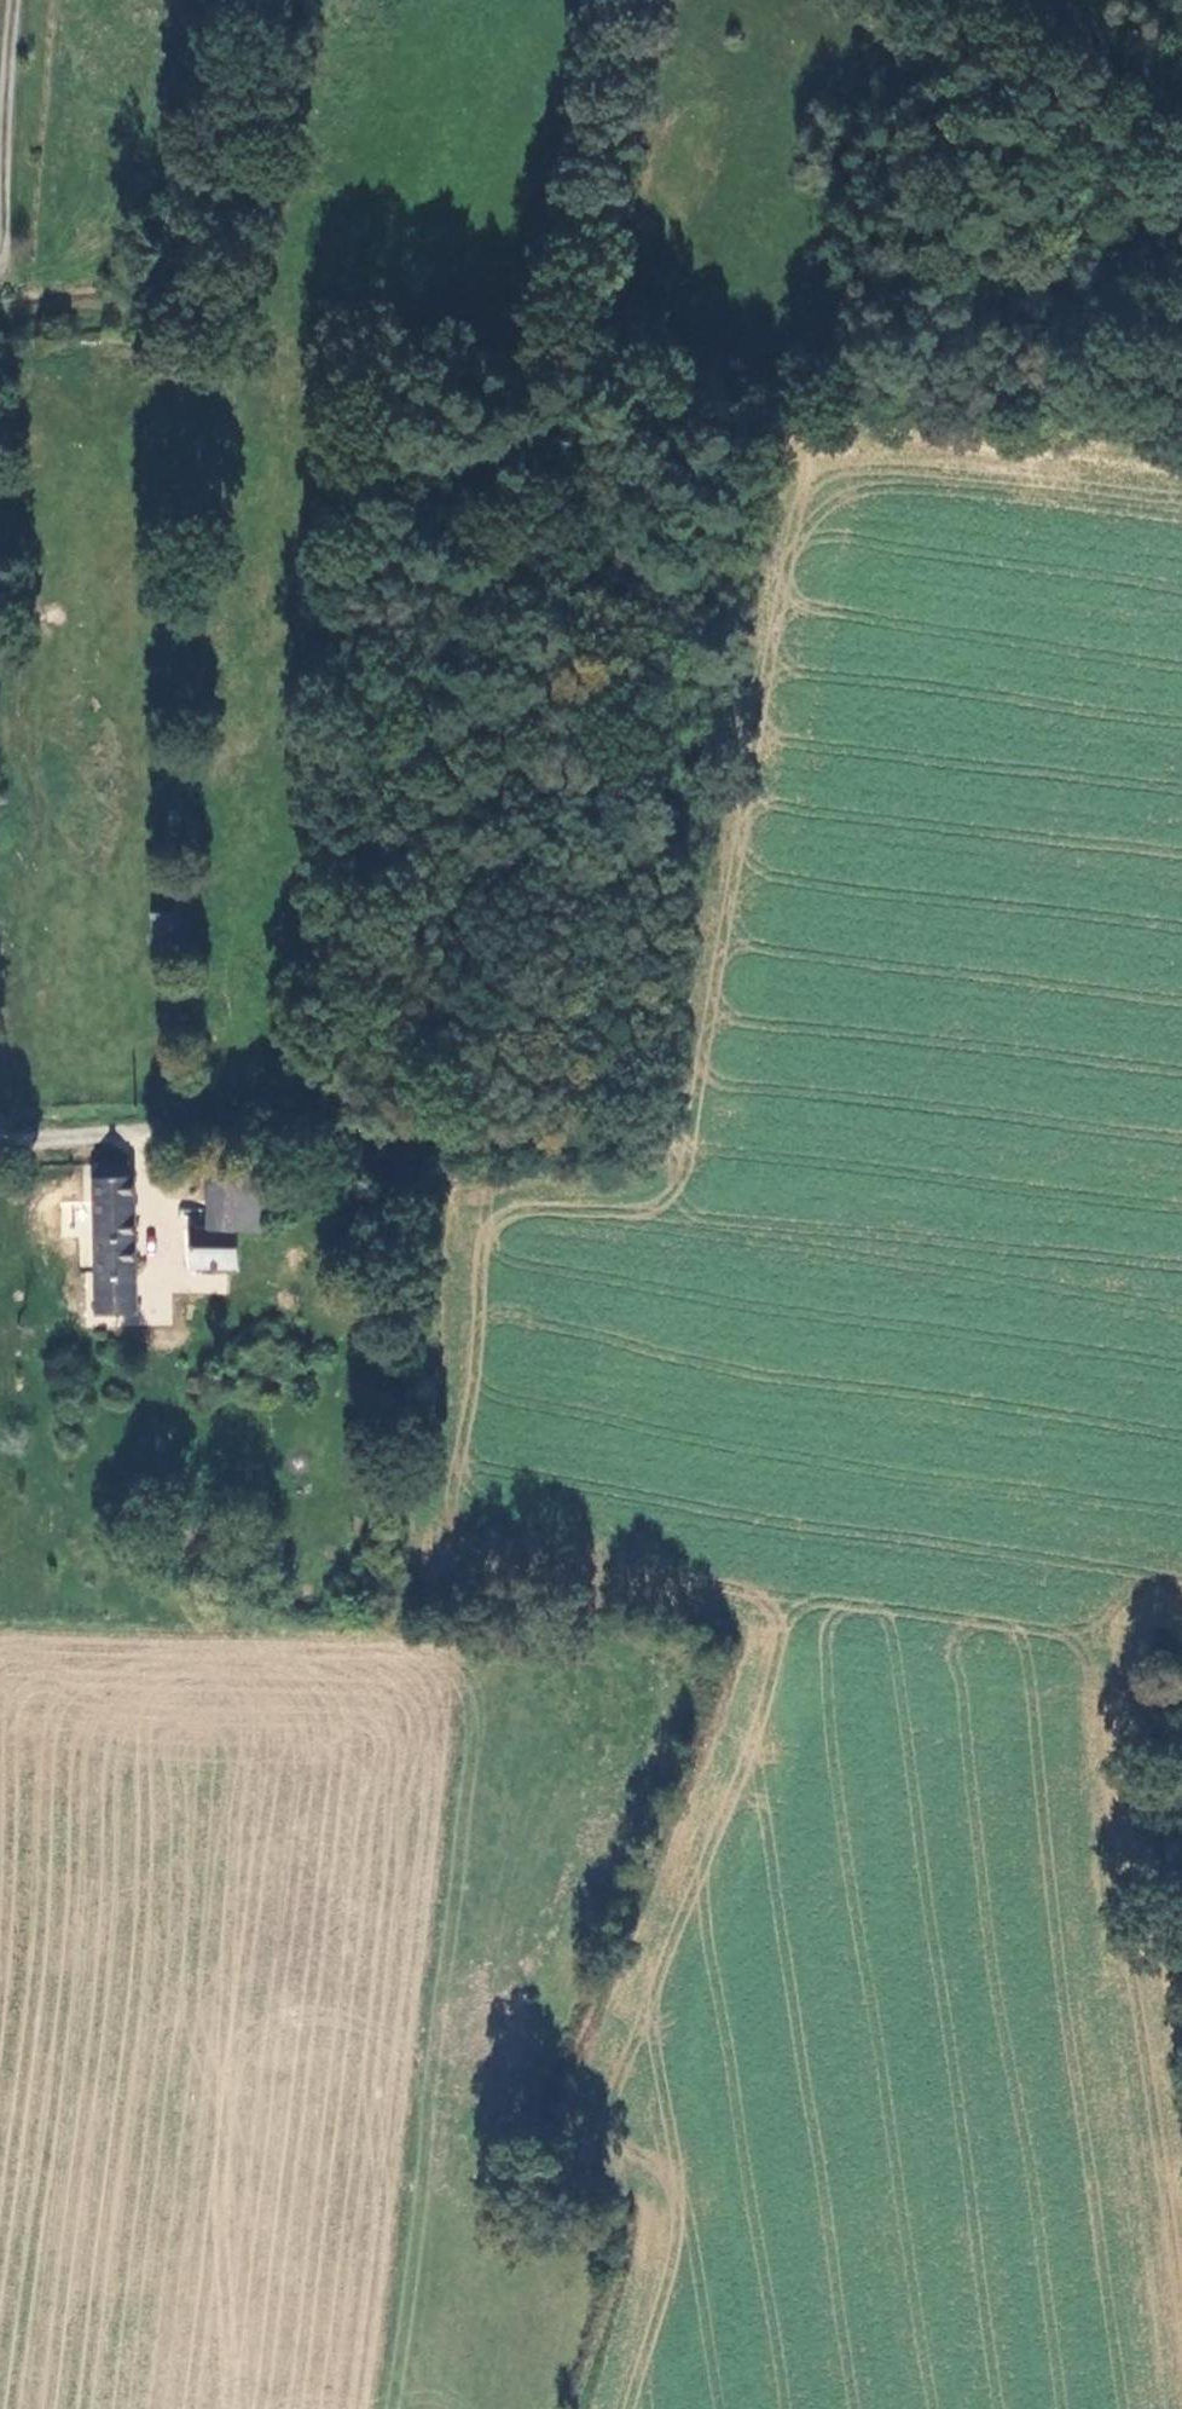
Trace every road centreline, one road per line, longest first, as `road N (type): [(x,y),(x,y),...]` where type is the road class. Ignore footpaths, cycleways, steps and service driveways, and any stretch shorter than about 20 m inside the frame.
road 1 (unclassified): [(0,1142),(139,1130)]

